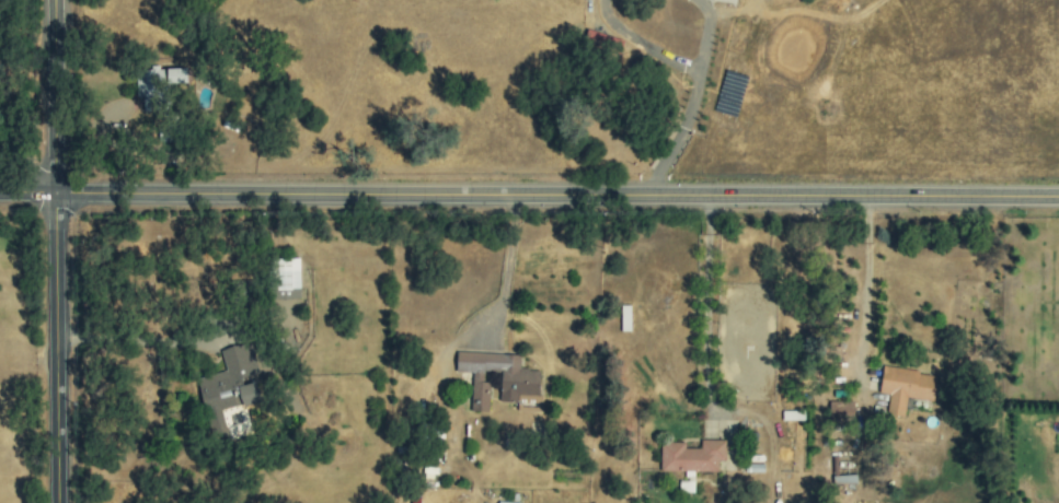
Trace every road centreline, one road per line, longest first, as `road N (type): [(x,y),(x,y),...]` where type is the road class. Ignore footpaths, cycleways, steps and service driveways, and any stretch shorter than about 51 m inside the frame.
road 1 (tertiary): [(60,192),(1058,198)]
road 2 (tertiary): [(63,502),(58,0)]

